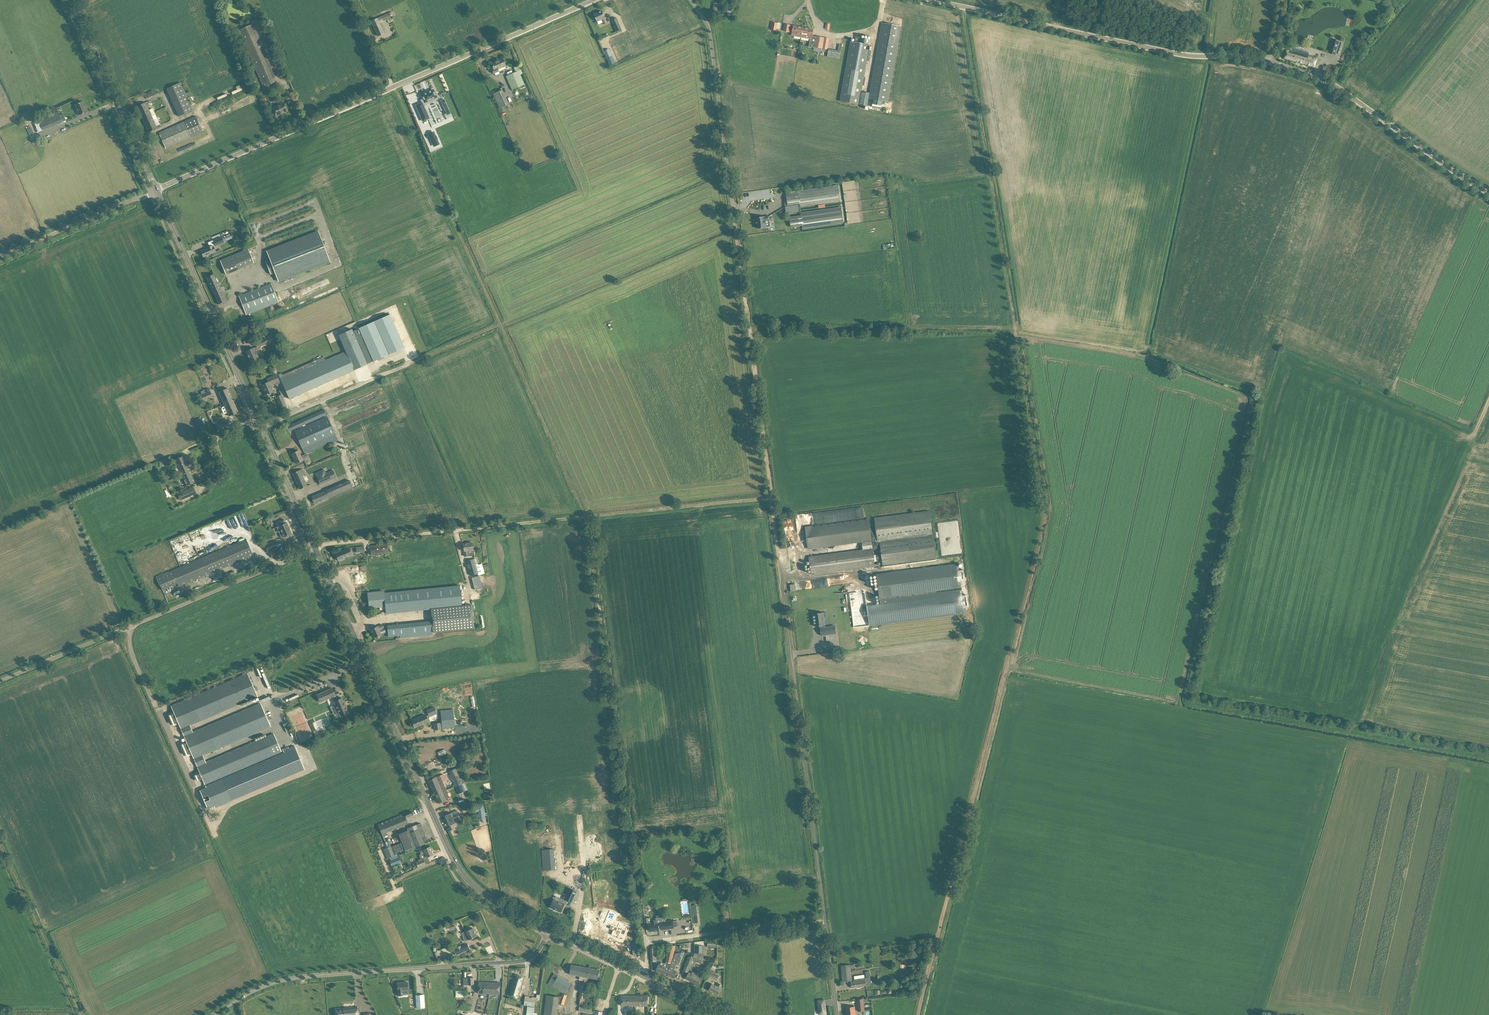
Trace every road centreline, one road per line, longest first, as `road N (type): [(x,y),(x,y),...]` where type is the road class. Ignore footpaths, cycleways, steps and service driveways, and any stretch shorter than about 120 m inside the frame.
road 1 (unclassified): [(835,1014),(774,516)]
road 2 (unclassified): [(156,190),(594,0)]
road 3 (track): [(393,87),(588,518)]
road 4 (tertiary): [(550,928),(476,894),(460,875),(314,549)]
road 5 (track): [(314,549),(772,500)]
road 6 (unclassified): [(550,928),(523,961),(297,978),(259,987),(211,1014)]
road 7 (unclassified): [(1268,62),(1182,56),(928,0)]
road 8 (track): [(1488,756),(1191,701),(1196,661)]
road 9 (unclassified): [(314,549),(0,681)]
road 10 (unclassified): [(745,298),(712,37),(690,0)]
road 11 (tertiary): [(261,427),(156,190)]
road 12 (unclassified): [(1488,193),(1326,82),(1268,62)]
road 13 (track): [(774,516),(745,298)]
road 14 (tertiary): [(156,190),(72,0)]
road 15 (track): [(0,837),(85,1014)]
road 16 (tertiary): [(723,1014),(550,928)]
road 17 (unclassified): [(0,257),(156,190)]
road 18 (tertiary): [(314,549),(261,427)]
road 19 (track): [(380,377),(500,325)]
road 20 (unclassified): [(261,427),(380,377)]

